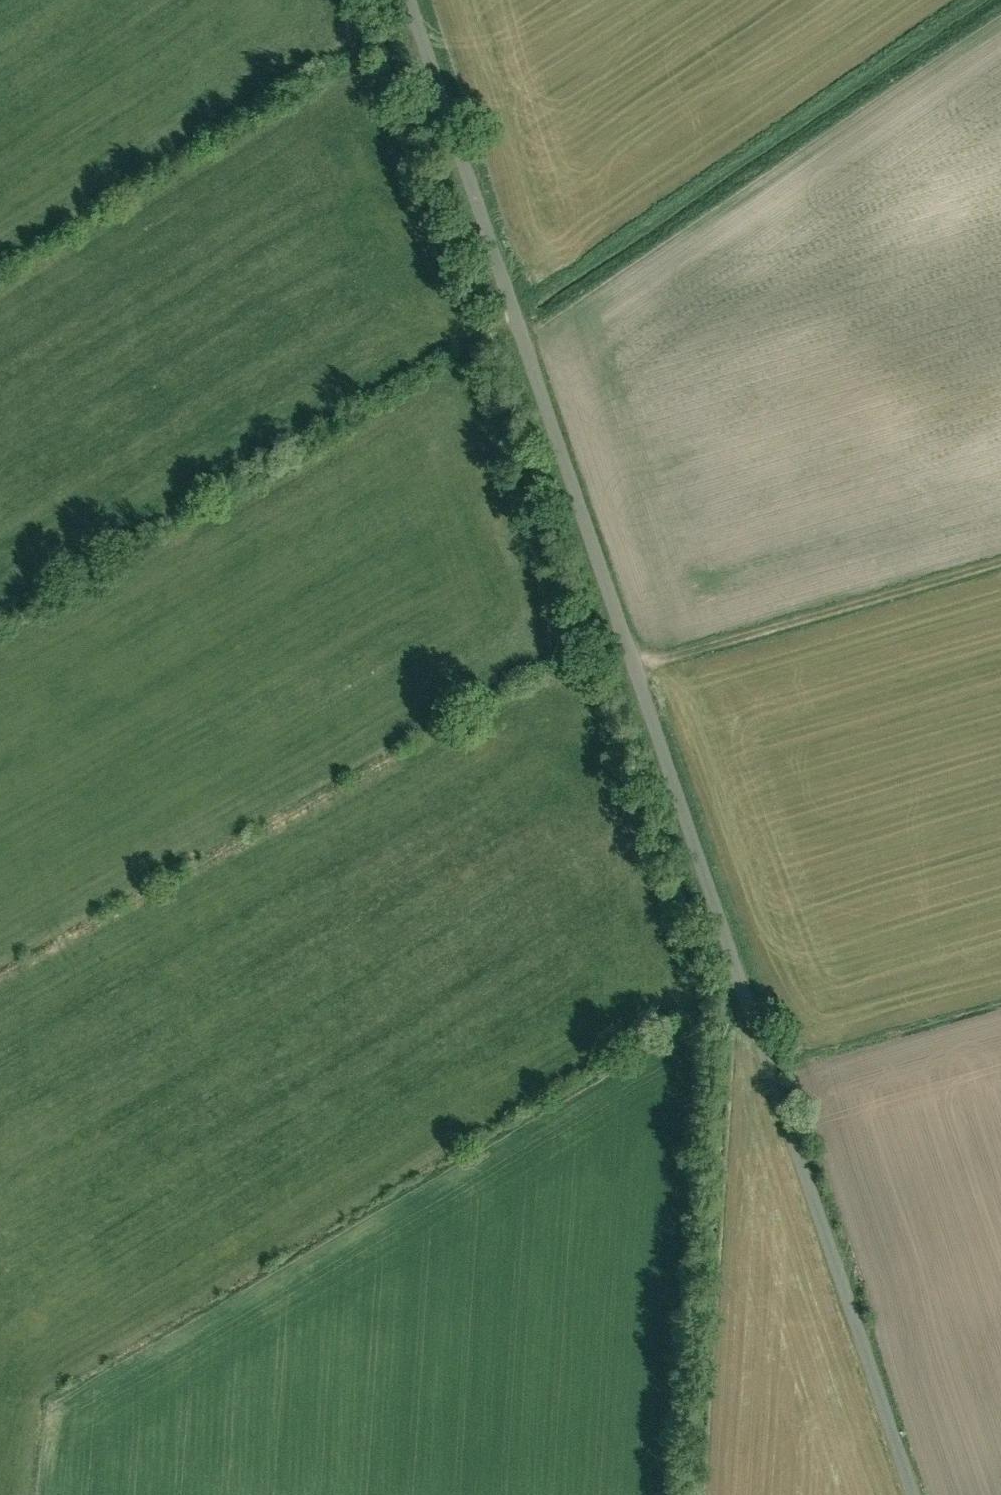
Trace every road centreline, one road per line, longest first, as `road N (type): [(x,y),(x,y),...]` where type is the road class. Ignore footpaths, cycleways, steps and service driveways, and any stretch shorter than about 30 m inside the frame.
road 1 (residential): [(915,1494),(513,296),(405,0)]
road 2 (track): [(637,663),(1000,560)]

